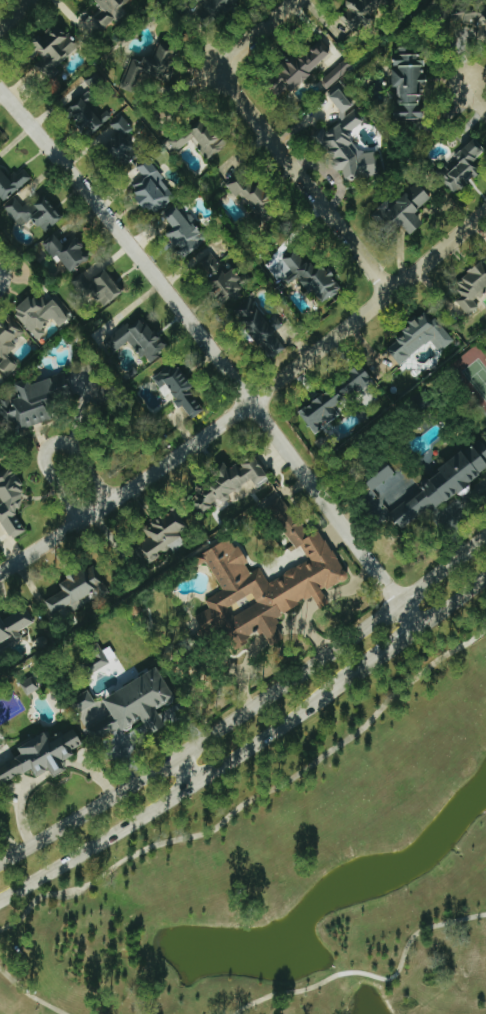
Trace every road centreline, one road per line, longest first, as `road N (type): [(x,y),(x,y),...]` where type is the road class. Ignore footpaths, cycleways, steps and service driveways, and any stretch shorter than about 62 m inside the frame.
road 1 (residential): [(416,630),(256,400),(0,86)]
road 2 (residential): [(0,574),(265,394),(485,213)]
road 3 (secondary): [(485,535),(247,711),(0,863)]
road 4 (secondary): [(0,899),(195,782),(370,663)]
road 5 (residential): [(224,69),(396,289)]

